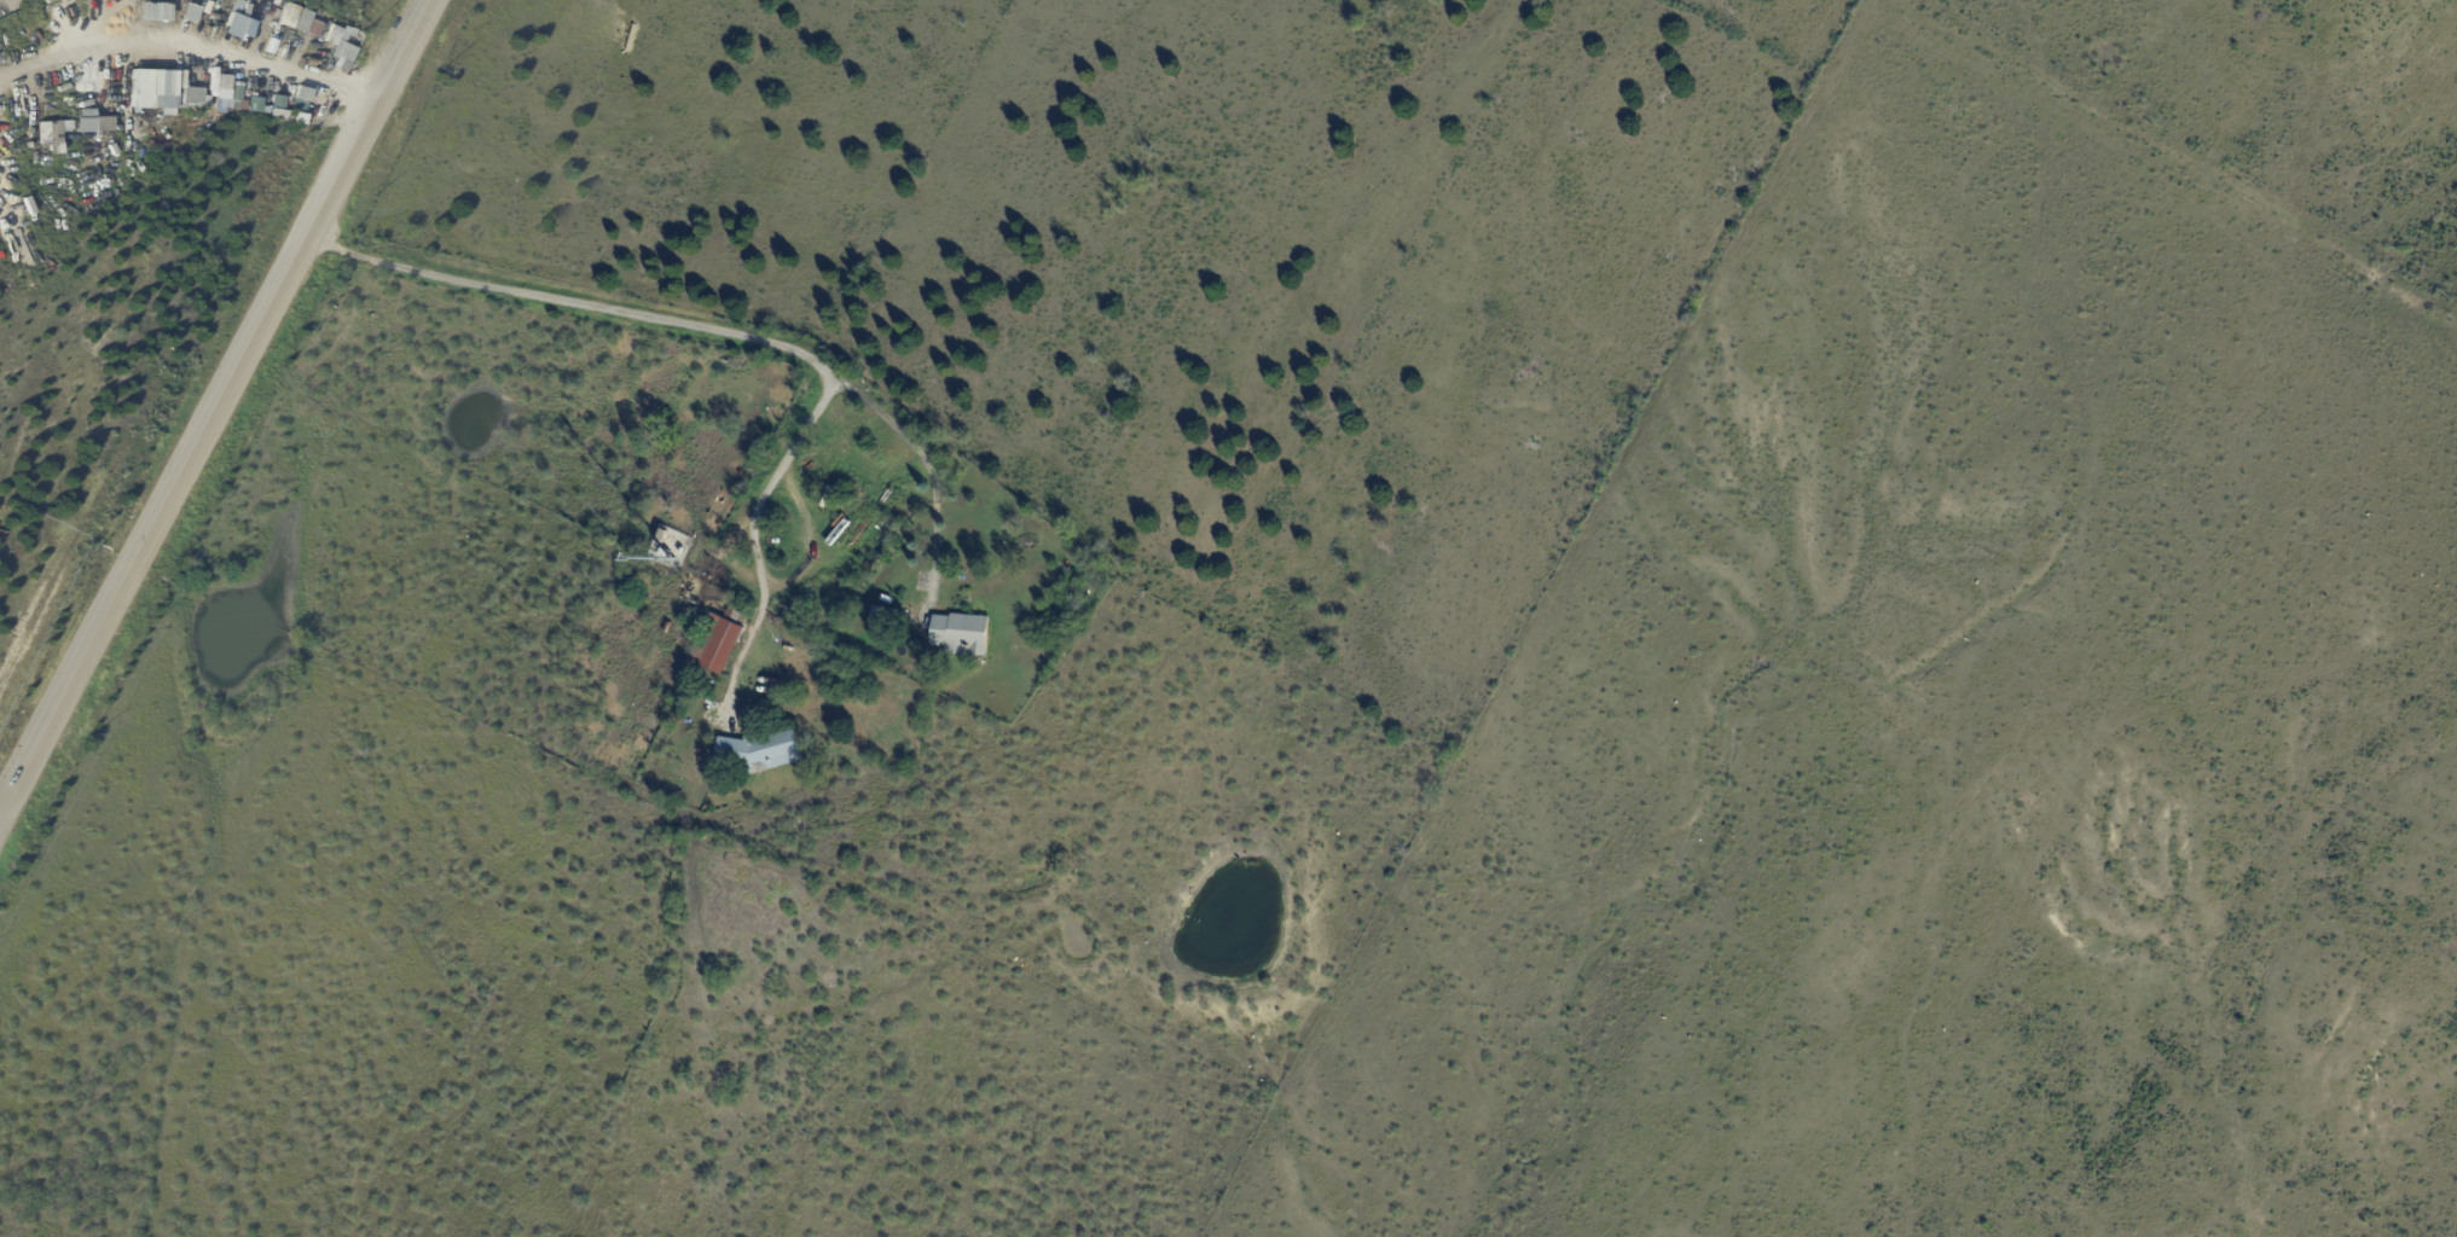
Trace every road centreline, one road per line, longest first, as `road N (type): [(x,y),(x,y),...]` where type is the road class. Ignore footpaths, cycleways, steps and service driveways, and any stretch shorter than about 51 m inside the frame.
road 1 (residential): [(0,806),(428,0)]

